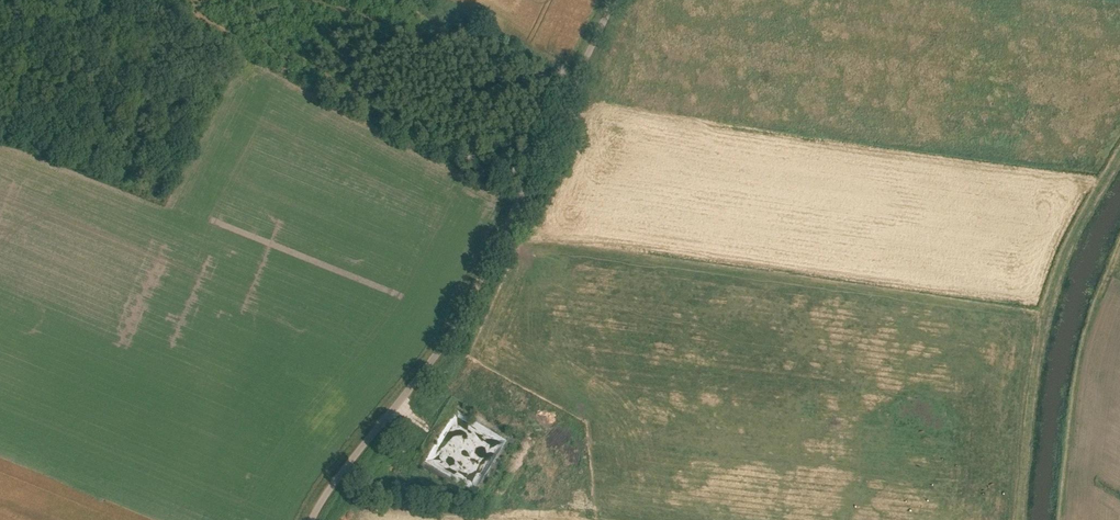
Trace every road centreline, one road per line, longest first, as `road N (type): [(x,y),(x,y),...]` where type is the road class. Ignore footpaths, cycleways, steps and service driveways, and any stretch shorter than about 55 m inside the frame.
road 1 (unclassified): [(310,519),(462,311),(611,0)]

